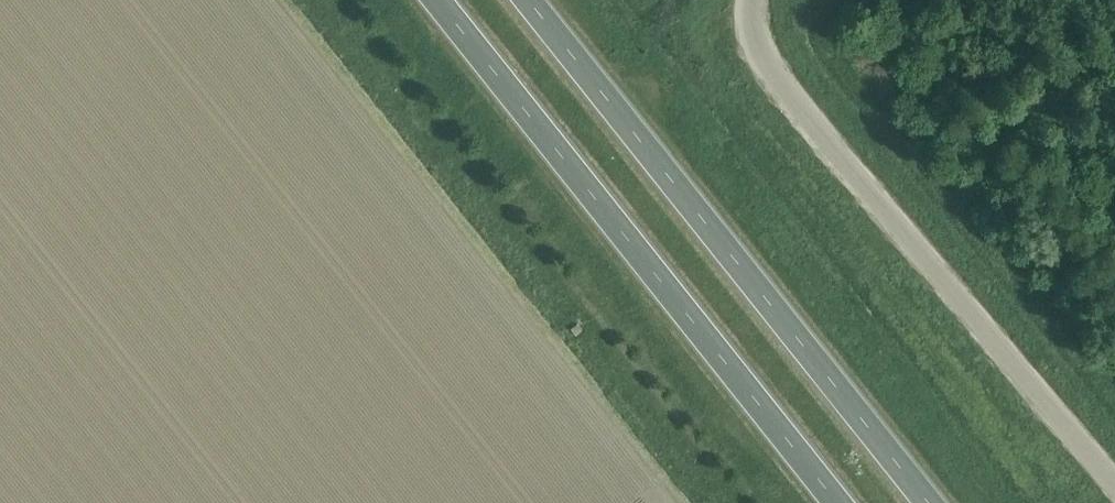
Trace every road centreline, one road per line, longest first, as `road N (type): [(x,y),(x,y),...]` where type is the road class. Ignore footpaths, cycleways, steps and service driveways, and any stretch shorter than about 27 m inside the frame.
road 1 (trunk): [(436,0),(836,502)]
road 2 (trunk): [(929,502),(529,0)]
road 3 (unclassified): [(1114,485),(770,74),(747,0)]

